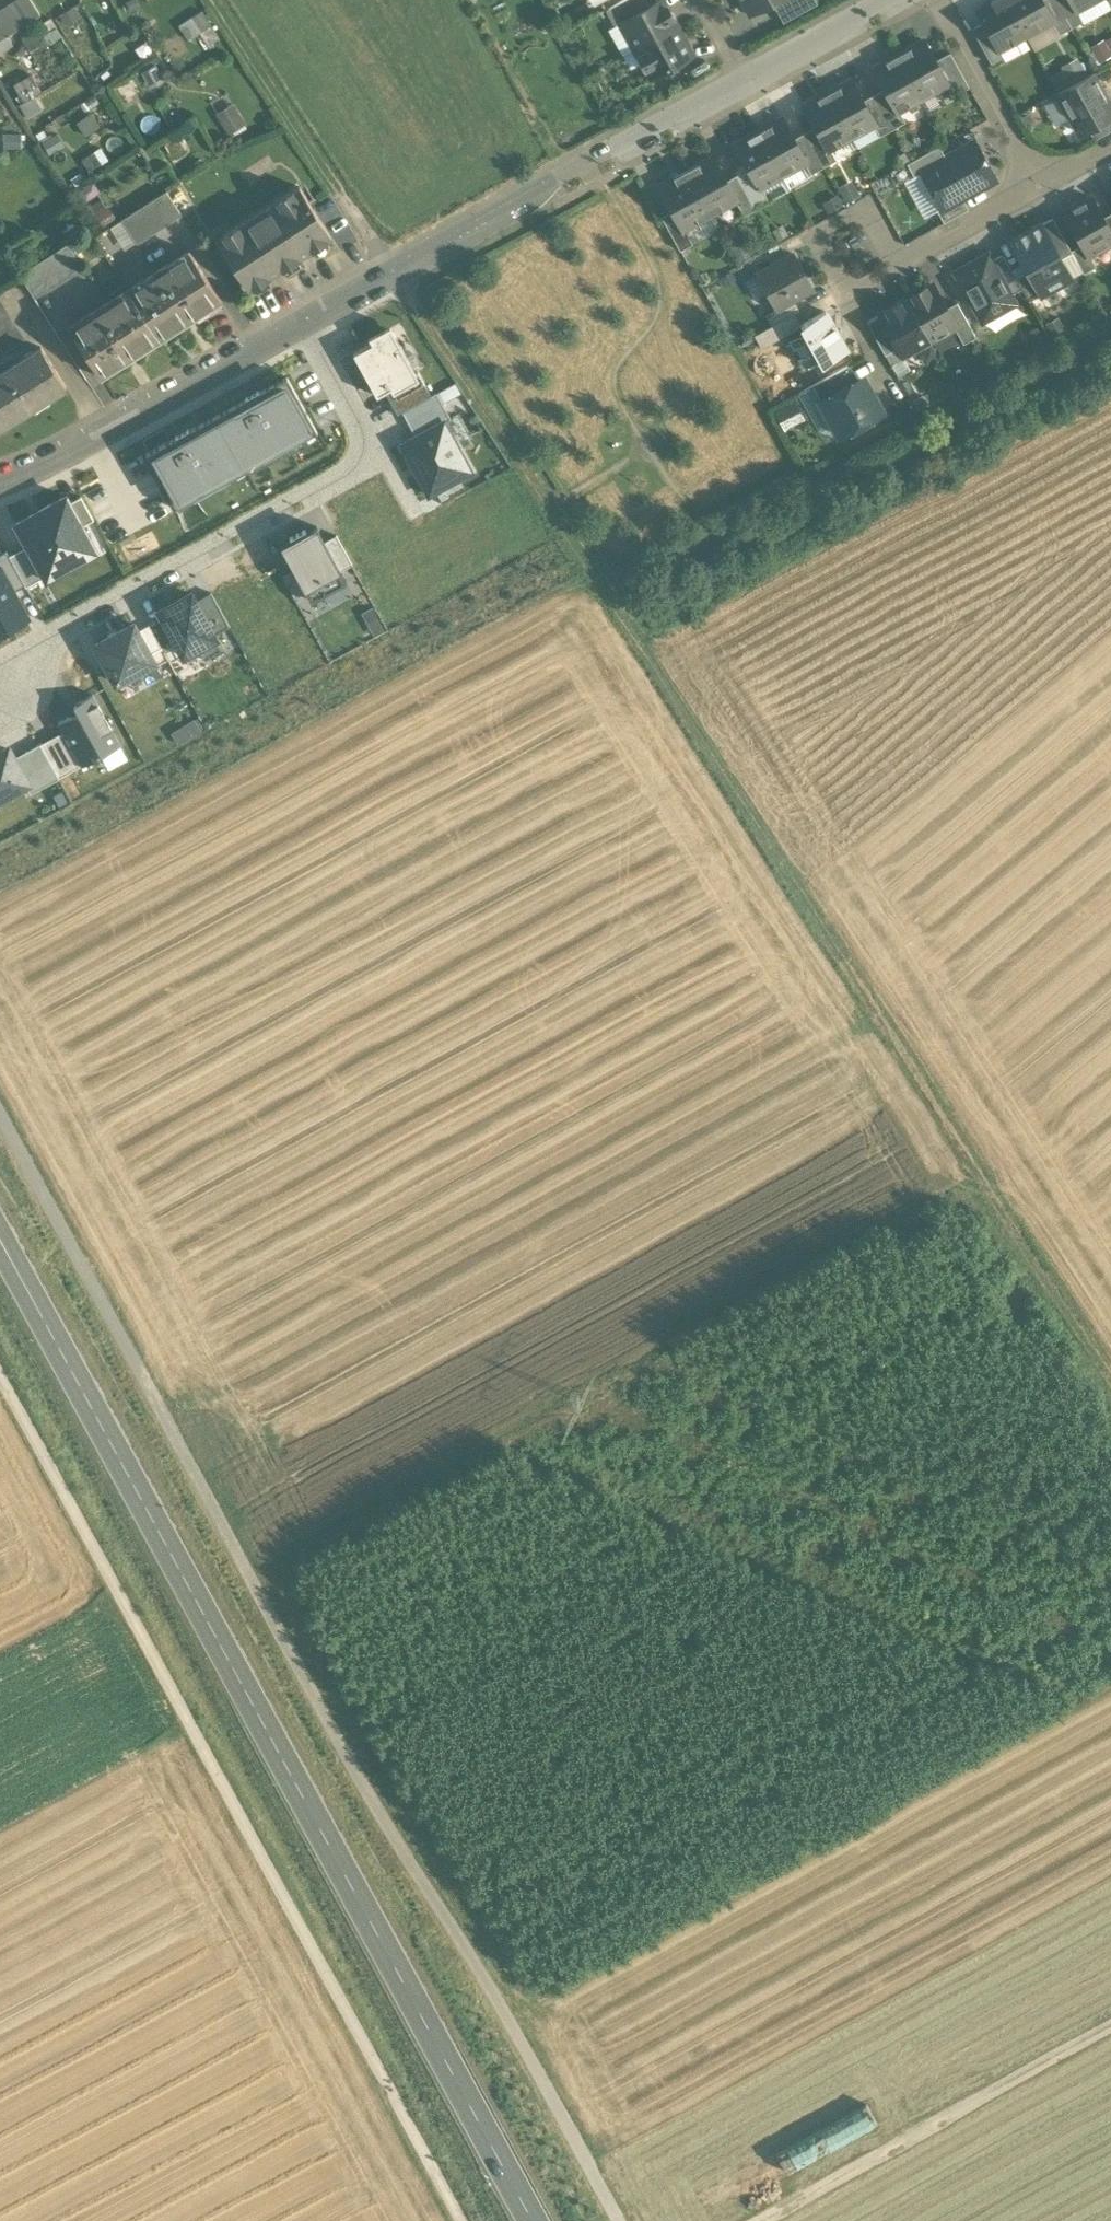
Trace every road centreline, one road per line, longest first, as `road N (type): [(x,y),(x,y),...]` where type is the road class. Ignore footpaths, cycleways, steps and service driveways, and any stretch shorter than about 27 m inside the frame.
road 1 (track): [(392,273),(1110,1387)]
road 2 (track): [(0,1122),(288,1649),(619,2220)]
road 3 (secondary): [(0,1240),(535,2220)]
road 4 (track): [(456,2220),(0,1385)]
road 5 (residential): [(741,72),(301,326)]
road 6 (residential): [(370,447),(363,467),(36,648),(14,684)]
road 7 (track): [(763,2220),(1110,2029)]
road 8 (residential): [(301,326),(0,488)]
road 9 (residential): [(939,0),(1041,188)]
road 10 (residential): [(900,261),(843,289),(812,234),(872,205)]
road 11 (residential): [(1041,188),(900,261)]
road 12 (residential): [(874,0),(741,72)]
road 13 (residential): [(301,326),(370,447)]

